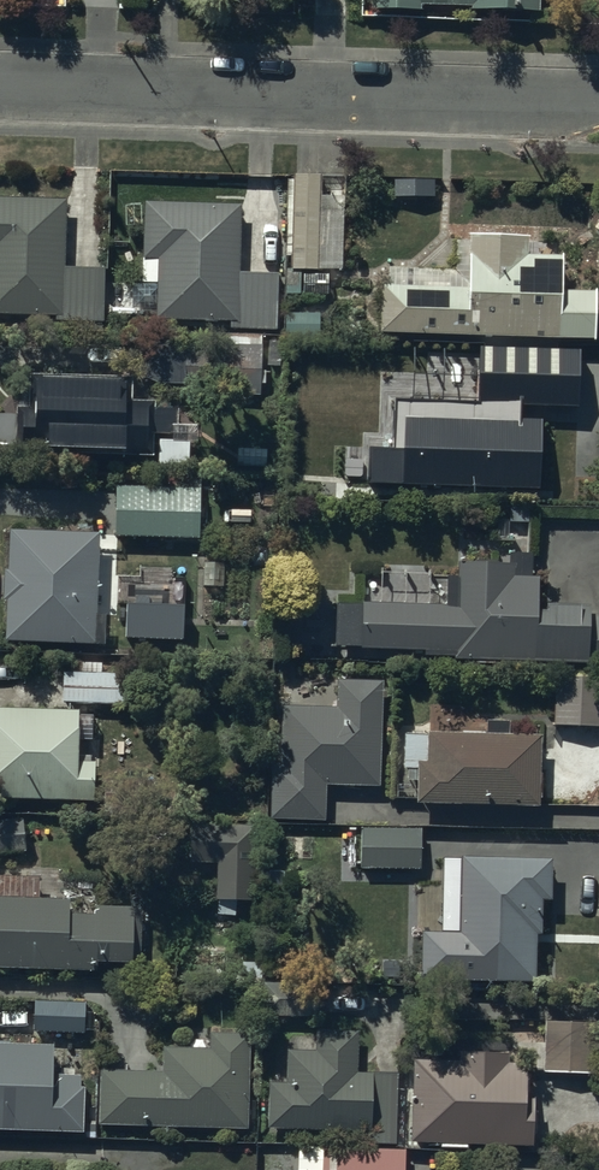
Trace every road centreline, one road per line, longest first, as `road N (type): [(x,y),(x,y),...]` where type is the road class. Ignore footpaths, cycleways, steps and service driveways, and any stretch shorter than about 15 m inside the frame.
road 1 (unclassified): [(0,85),(598,101)]

